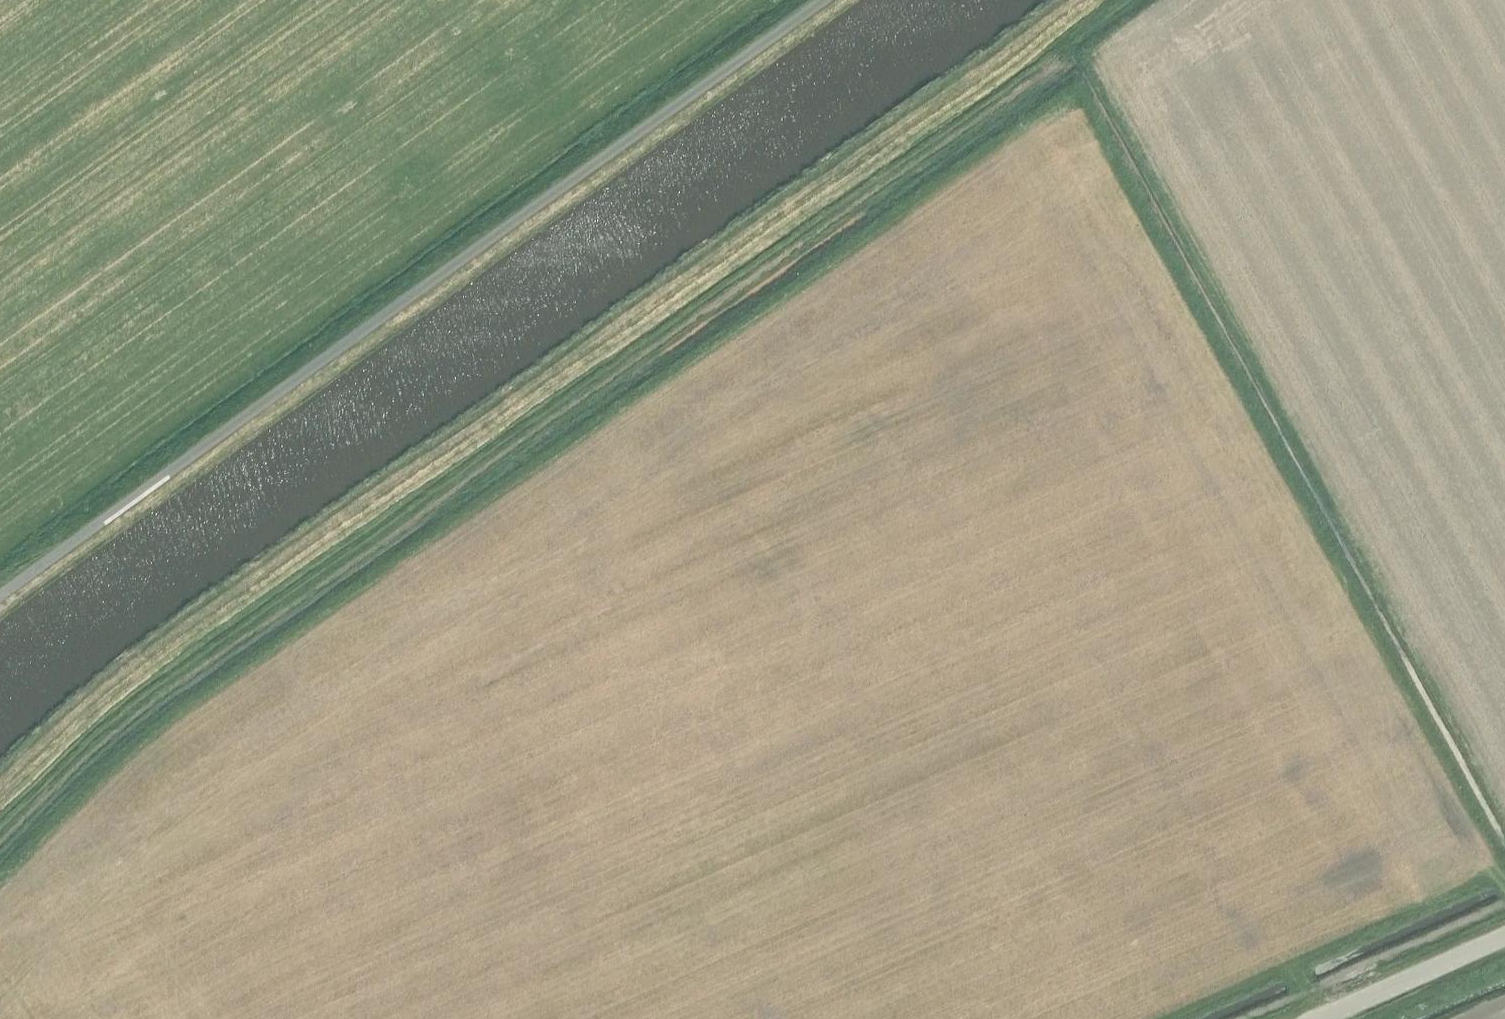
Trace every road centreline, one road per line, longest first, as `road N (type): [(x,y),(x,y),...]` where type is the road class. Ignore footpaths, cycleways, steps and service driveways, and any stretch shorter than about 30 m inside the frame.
road 1 (unclassified): [(0,594),(826,0)]
road 2 (tertiary): [(1314,1018),(1504,935)]

